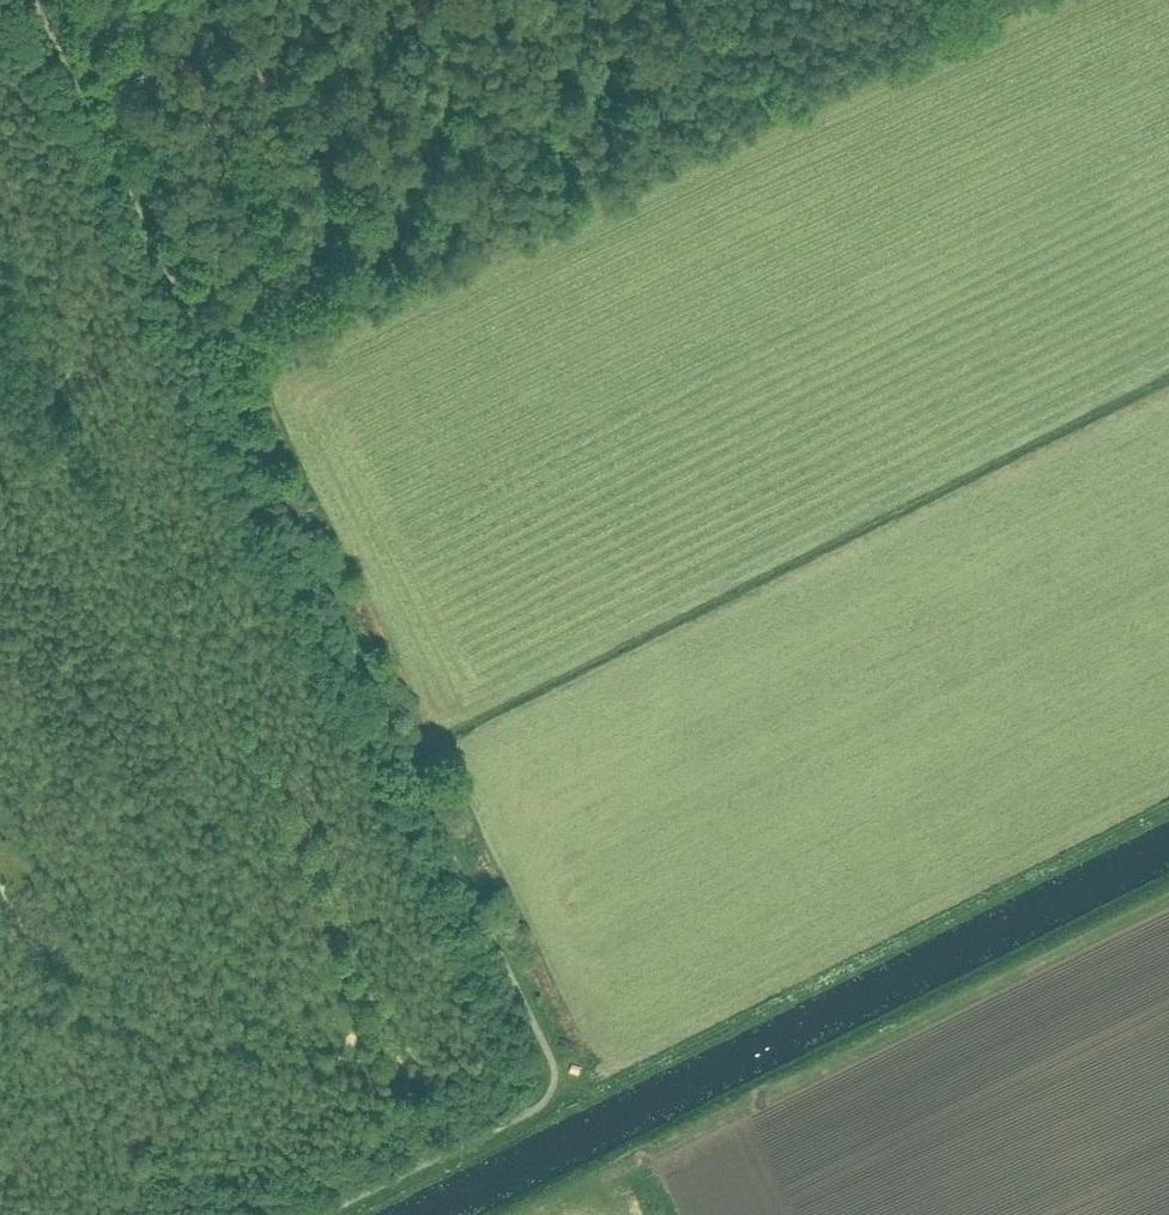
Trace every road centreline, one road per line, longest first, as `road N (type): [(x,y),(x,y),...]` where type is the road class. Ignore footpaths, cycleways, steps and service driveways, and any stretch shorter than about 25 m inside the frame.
road 1 (track): [(1168,895),(518,1214)]

